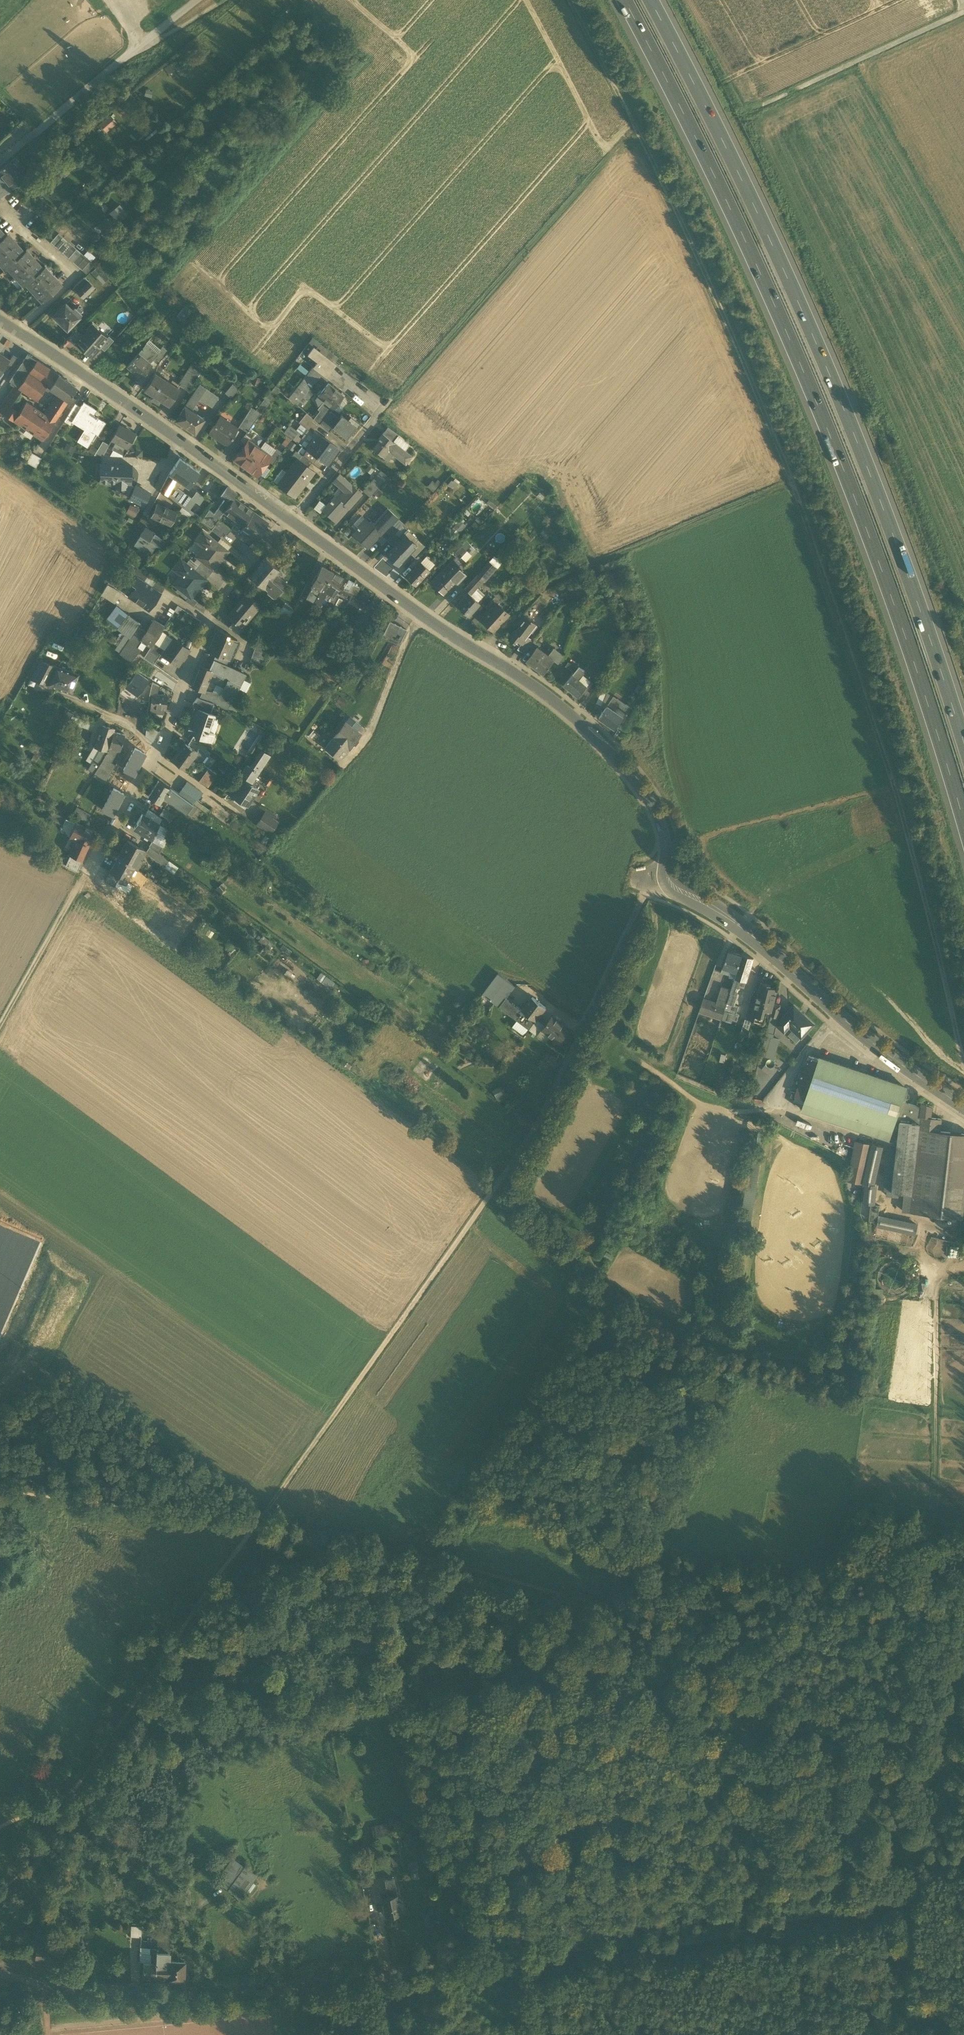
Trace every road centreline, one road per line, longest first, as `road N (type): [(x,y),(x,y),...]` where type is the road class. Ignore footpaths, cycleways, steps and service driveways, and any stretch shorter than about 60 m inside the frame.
road 1 (track): [(963,1060),(897,800),(791,481),(698,256),(568,0)]
road 2 (motorway): [(624,0),(734,216),(827,428),(963,820)]
road 3 (motorway): [(963,742),(849,420),(755,207),(650,0)]
road 4 (track): [(260,1516),(536,1128),(563,1068)]
road 5 (residential): [(668,881),(653,806),(579,721),(291,520)]
road 6 (unclassified): [(0,1977),(149,2000),(241,2002),(525,1955)]
road 7 (residential): [(86,870),(159,754),(212,606),(291,520)]
road 8 (residential): [(963,1107),(838,1014),(751,935),(668,881)]
road 9 (track): [(636,126),(390,401)]
road 10 (track): [(791,481),(543,585),(480,653)]
road 11 (residential): [(291,520),(0,322)]
road 12 (track): [(196,0),(0,161)]
road 13 (track): [(963,11),(753,109)]
road 14 (unclassified): [(563,1068),(649,887),(668,881)]
road 15 (track): [(0,1026),(86,870)]
road 16 (track): [(228,0),(172,39),(138,47),(104,0)]
road 17 (residential): [(390,401),(291,520)]

